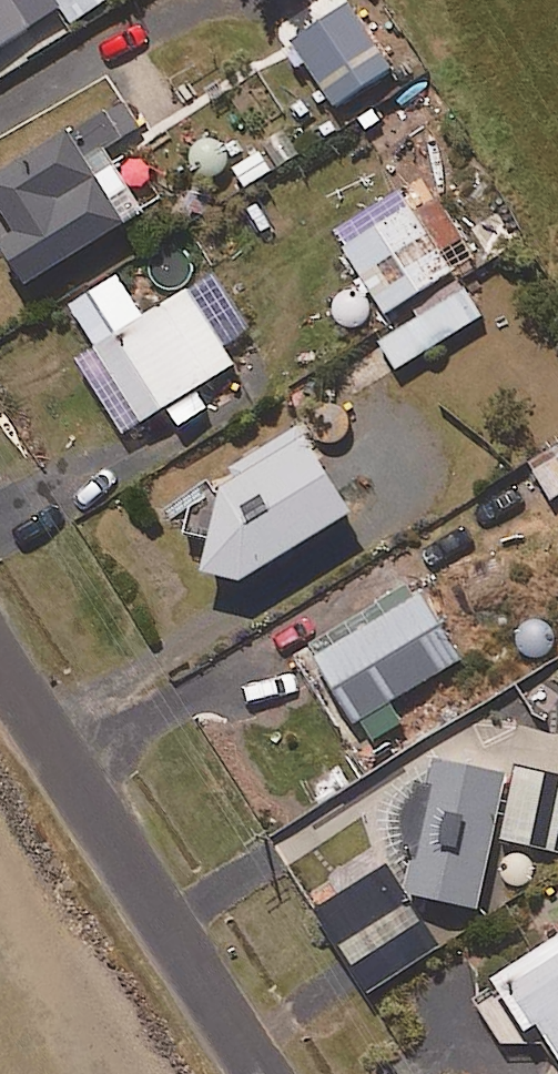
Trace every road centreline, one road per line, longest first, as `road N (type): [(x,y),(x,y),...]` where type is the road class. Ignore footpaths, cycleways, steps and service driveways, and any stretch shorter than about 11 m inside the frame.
road 1 (residential): [(264,1073),(0,661)]

